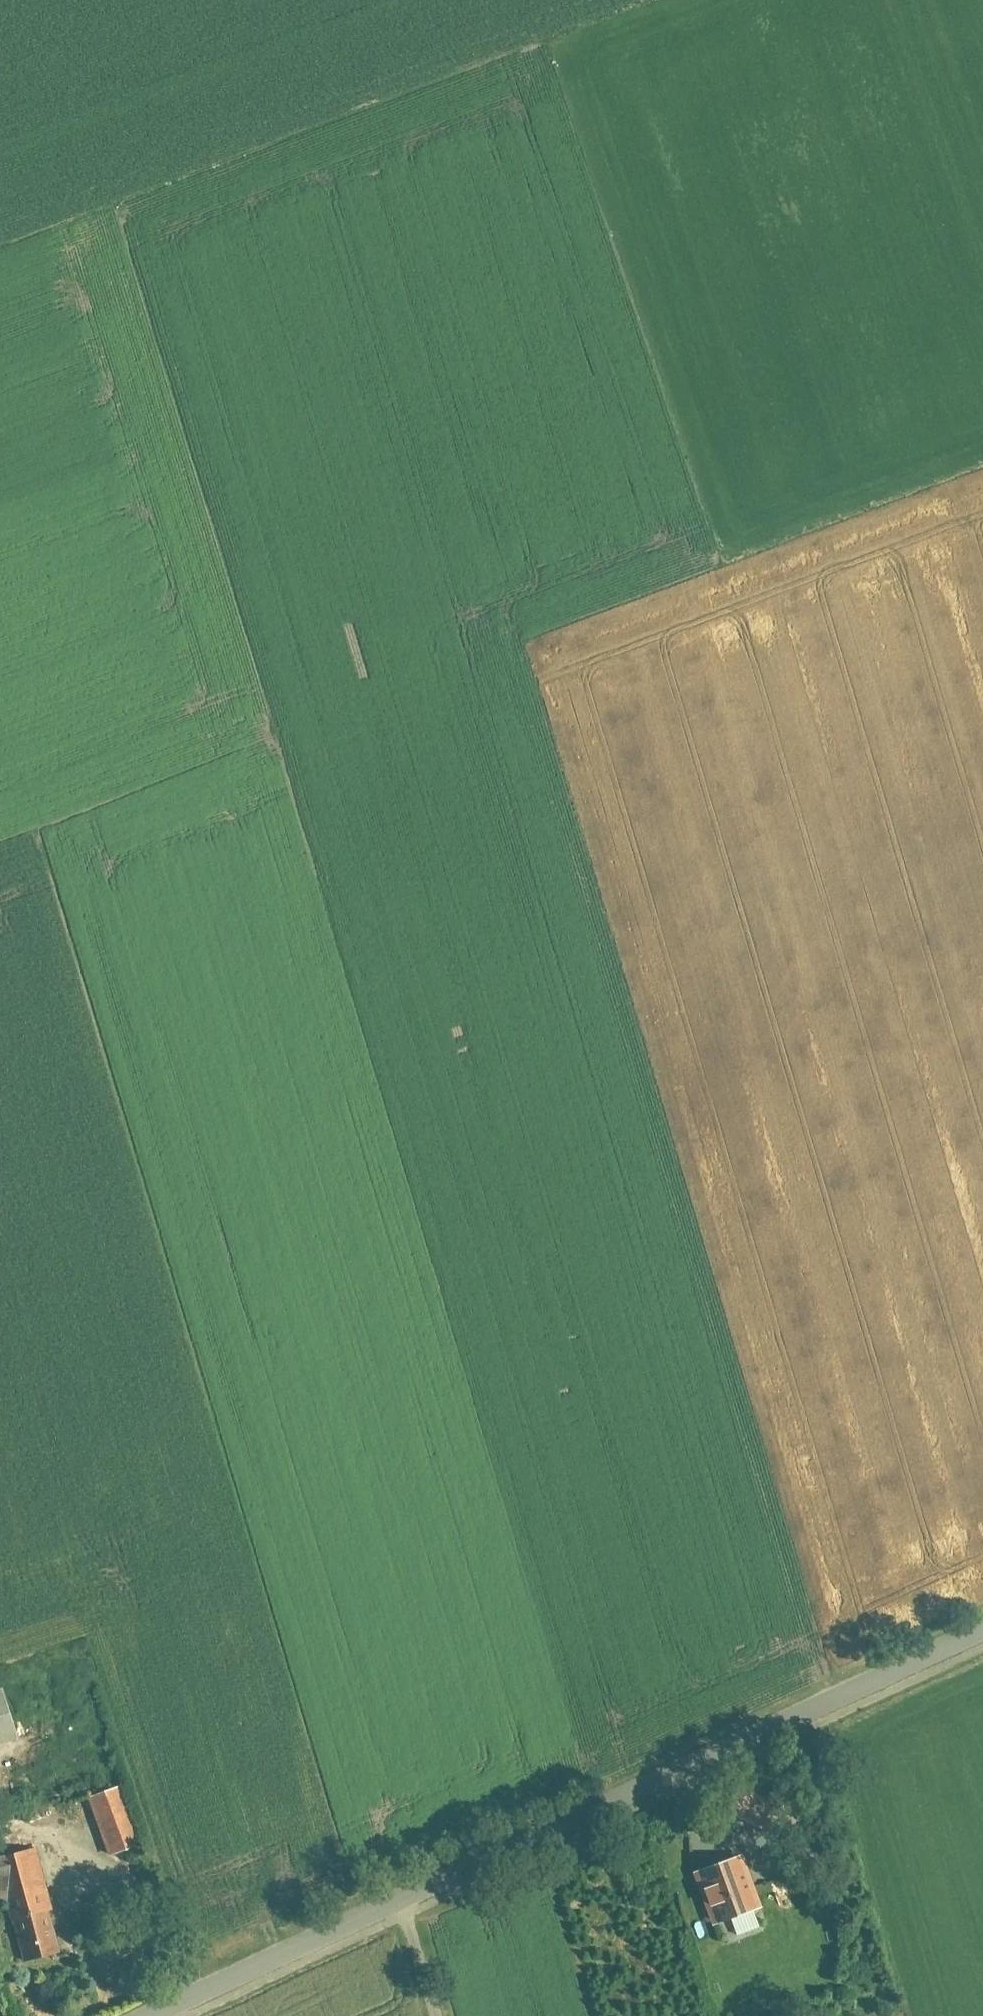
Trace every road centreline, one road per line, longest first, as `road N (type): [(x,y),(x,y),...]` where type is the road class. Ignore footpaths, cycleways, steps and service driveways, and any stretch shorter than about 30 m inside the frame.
road 1 (tertiary): [(982,1633),(161,2015)]

